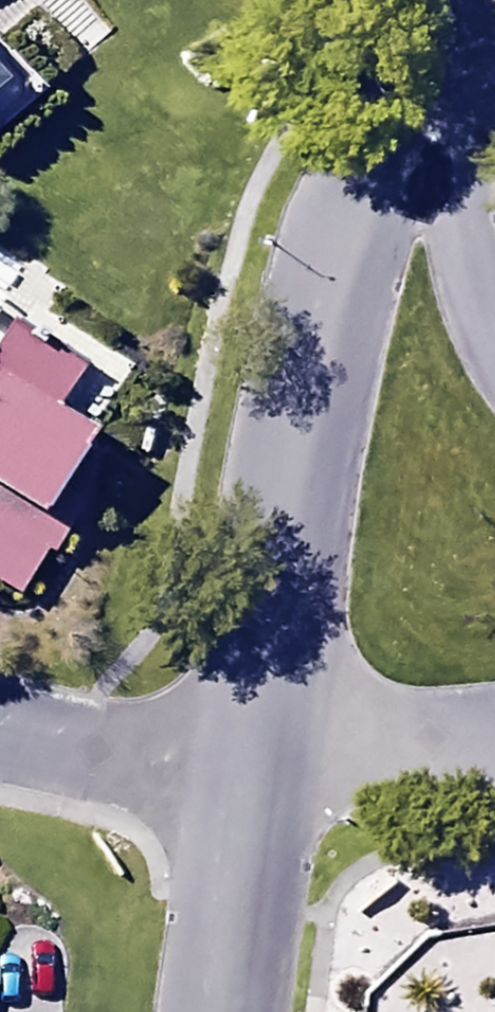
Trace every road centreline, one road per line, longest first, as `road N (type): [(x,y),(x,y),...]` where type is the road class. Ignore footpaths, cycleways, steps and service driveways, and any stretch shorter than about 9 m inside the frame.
road 1 (residential): [(438,0),(351,211),(289,434),(250,780)]
road 2 (residential): [(469,0),(448,140),(466,251),(494,342)]
road 3 (residential): [(250,780),(41,763),(0,747)]
road 4 (residential): [(494,750),(250,780)]
road 5 (residential): [(250,780),(223,1011)]

